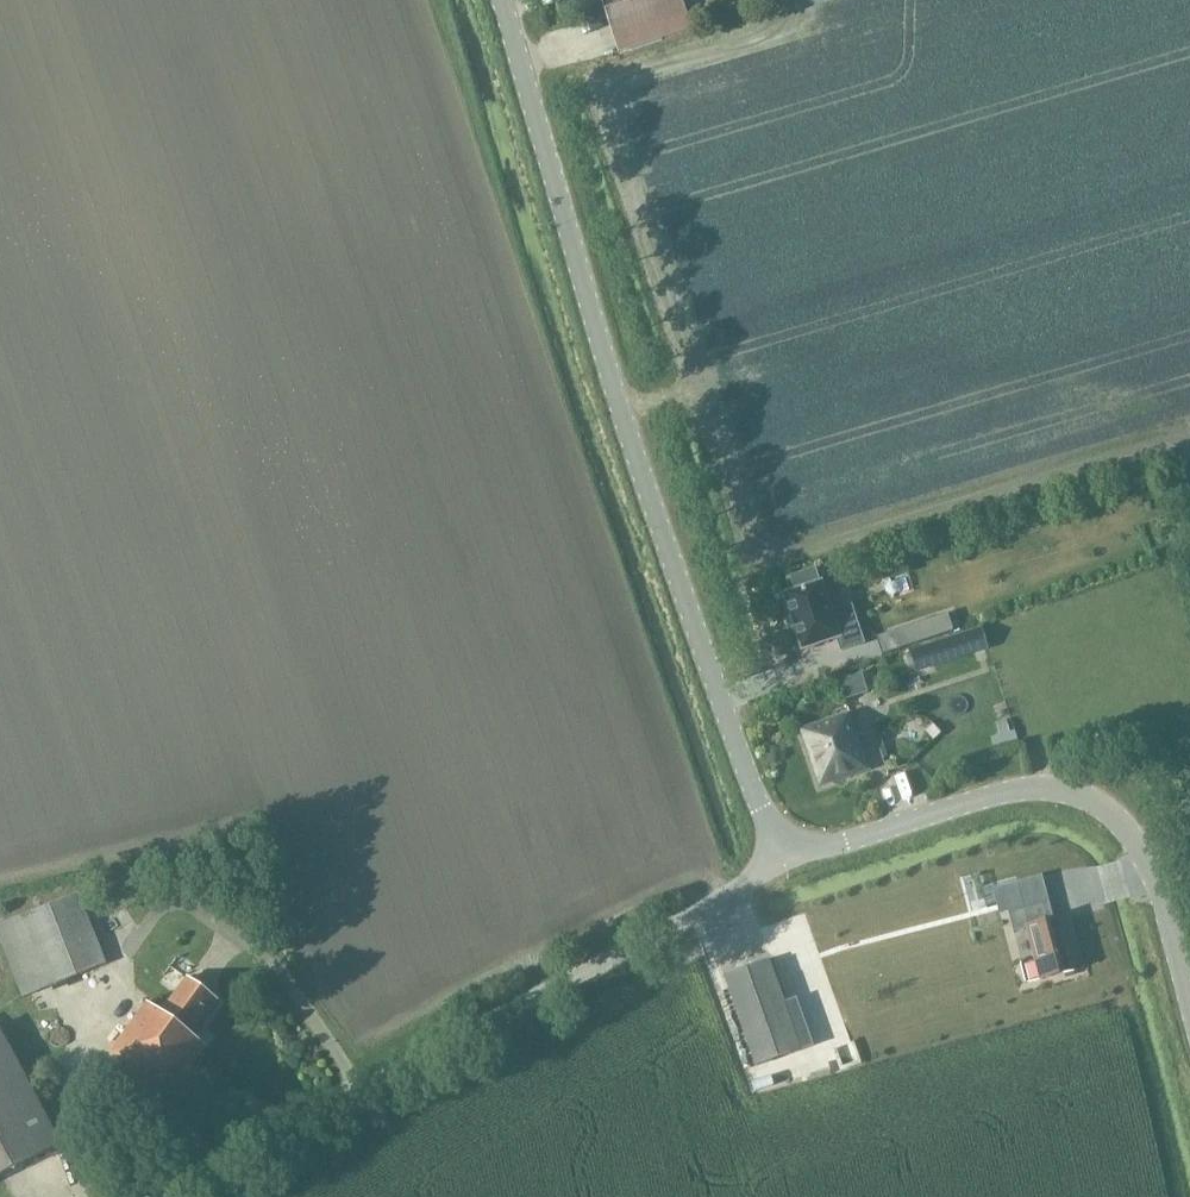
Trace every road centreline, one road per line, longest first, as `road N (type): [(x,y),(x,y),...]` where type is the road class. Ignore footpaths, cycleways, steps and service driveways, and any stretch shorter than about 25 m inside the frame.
road 1 (unclassified): [(783,858),(613,384),(500,0)]
road 2 (unclassified): [(176,1196),(783,858)]
road 3 (unclassified): [(1189,1009),(1152,869),(1116,819),(1070,793),(1004,792),(783,858)]

